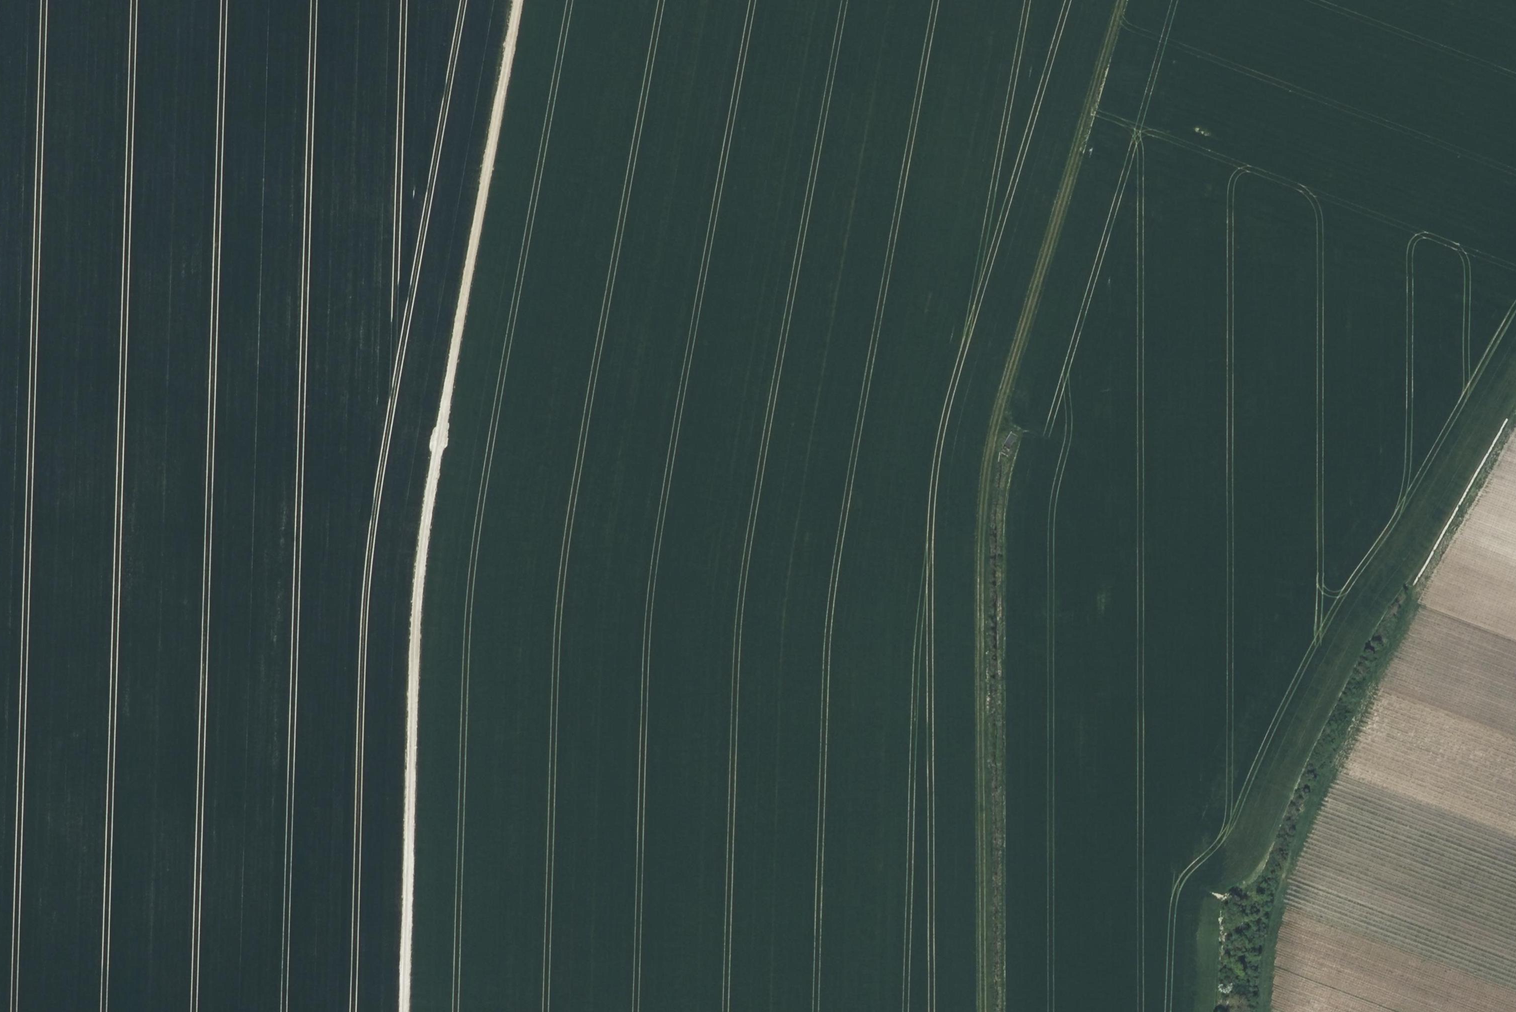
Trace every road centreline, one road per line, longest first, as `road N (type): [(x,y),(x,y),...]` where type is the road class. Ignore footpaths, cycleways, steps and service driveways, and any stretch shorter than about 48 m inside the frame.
road 1 (track): [(980,1011),(982,494),(995,415),(1120,0)]
road 2 (track): [(403,1011),(417,580),(509,0)]

